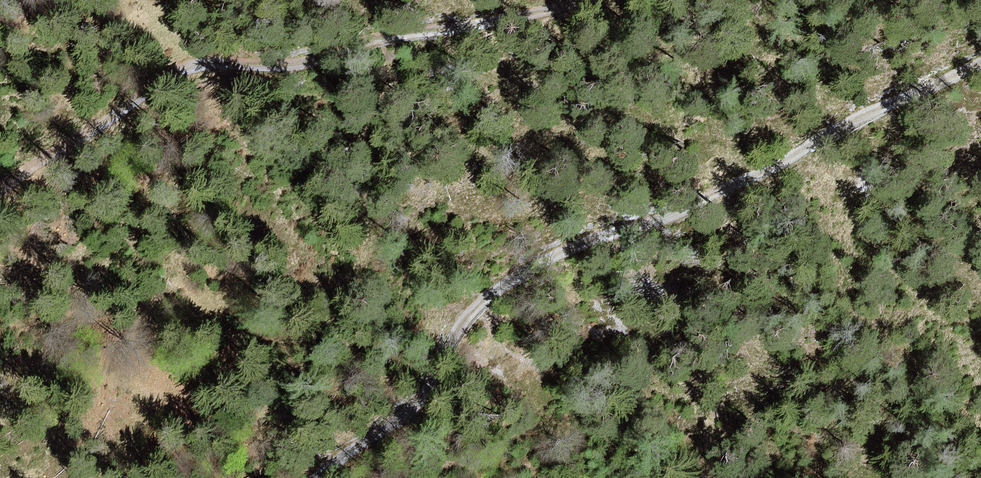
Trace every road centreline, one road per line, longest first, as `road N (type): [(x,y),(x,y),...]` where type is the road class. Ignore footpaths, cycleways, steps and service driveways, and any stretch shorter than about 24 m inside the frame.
road 1 (track): [(318,477),(426,397),(449,340),(536,264),(689,207),(980,60)]
road 2 (track): [(583,0),(210,71),(0,189)]

